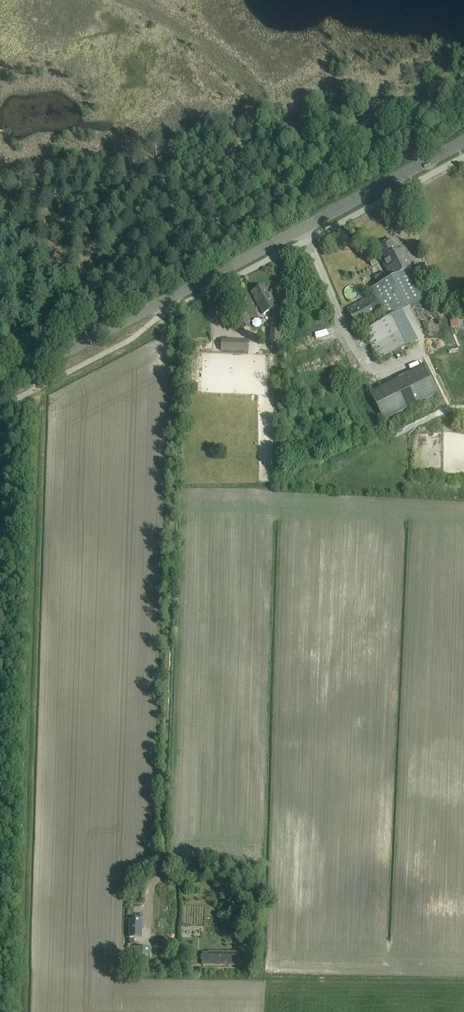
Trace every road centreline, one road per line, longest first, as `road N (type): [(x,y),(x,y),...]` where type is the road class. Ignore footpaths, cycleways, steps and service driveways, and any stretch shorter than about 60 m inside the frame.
road 1 (tertiary): [(0,389),(463,142)]
road 2 (track): [(463,86),(319,139),(282,187),(256,207),(217,217),(13,328)]

